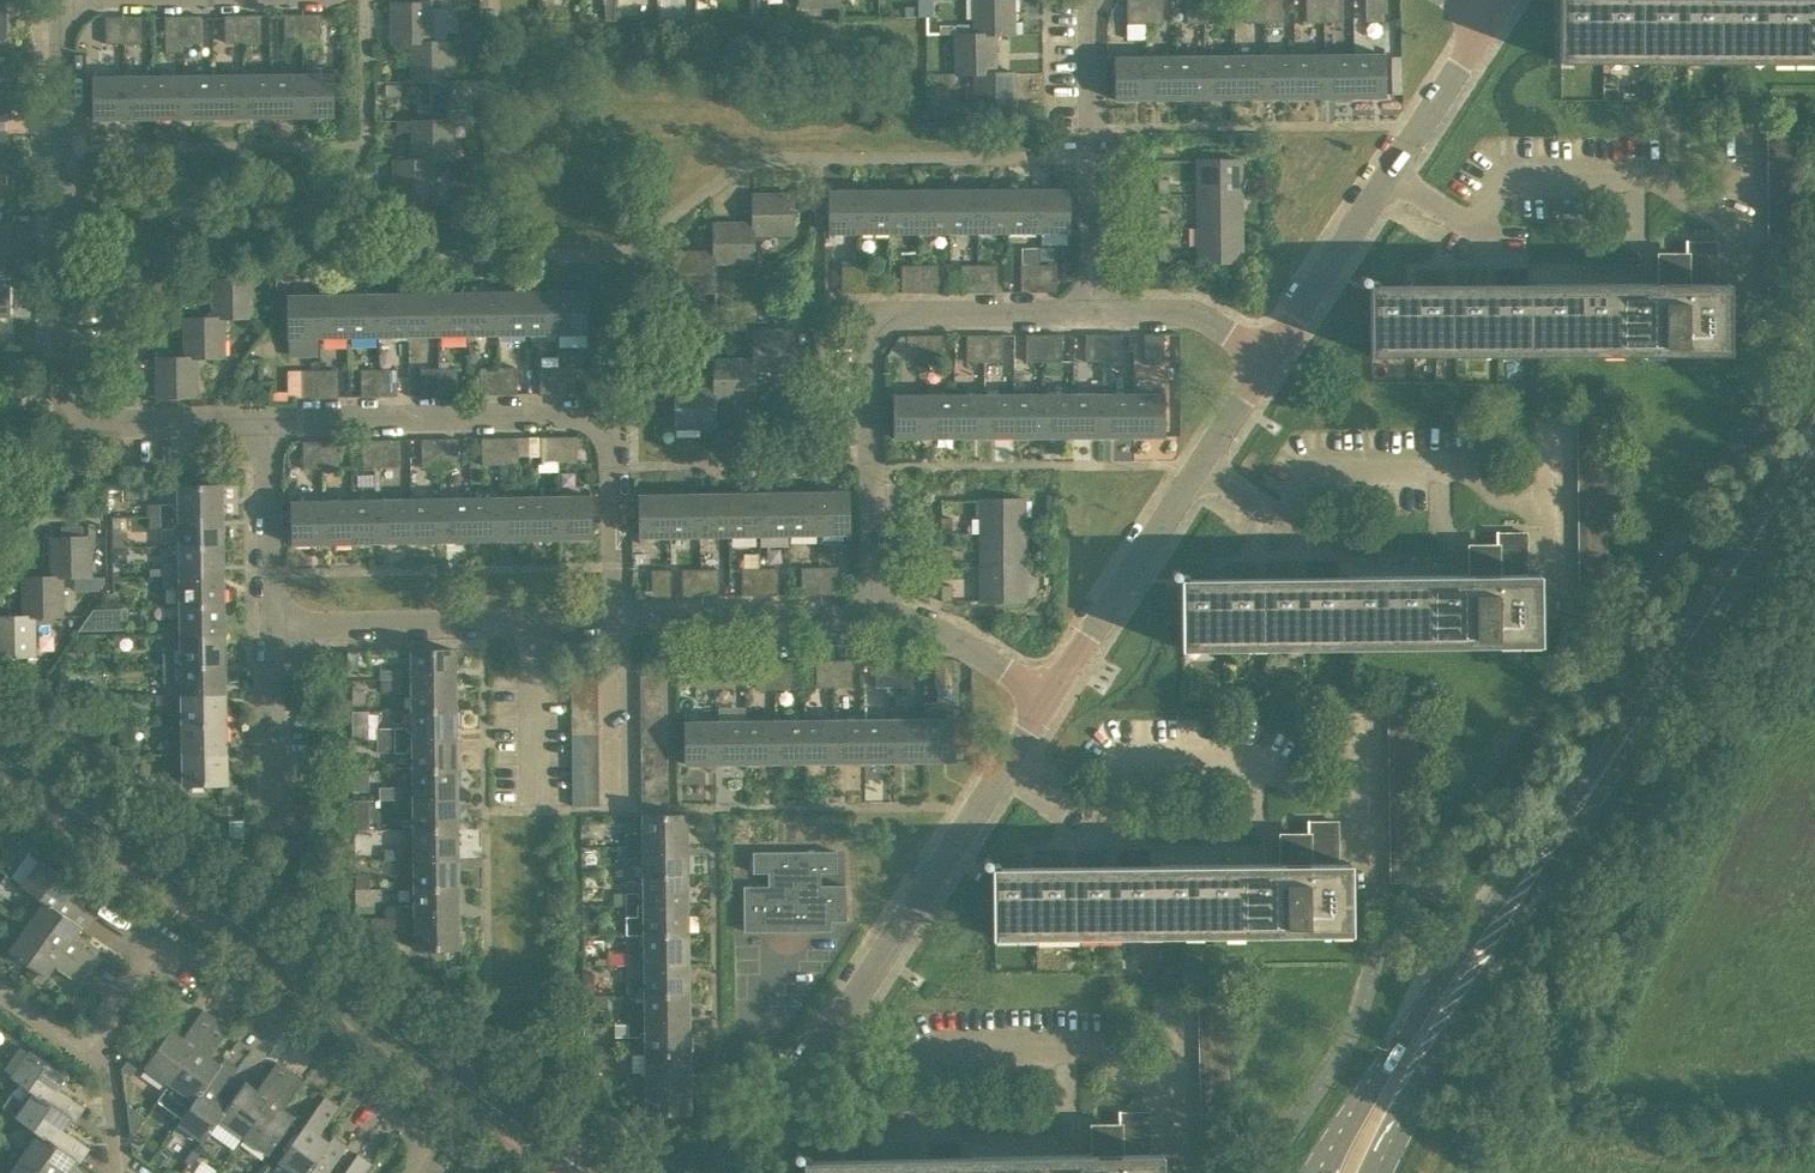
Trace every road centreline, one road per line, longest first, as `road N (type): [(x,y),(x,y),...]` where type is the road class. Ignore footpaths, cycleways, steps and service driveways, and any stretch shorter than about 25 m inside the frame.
road 1 (tertiary): [(585,1172),(0,756)]
road 2 (residential): [(261,417),(72,414),(61,0)]
road 3 (primary): [(1506,913),(1814,445)]
road 4 (residential): [(614,619),(613,439),(584,413),(261,417)]
road 5 (residential): [(80,1048),(160,939),(441,1134),(416,1172)]
road 6 (residential): [(869,614),(870,355),(879,325),(909,315),(1095,312)]
road 7 (residential): [(1745,226),(1655,176),(1506,177),(1476,227),(1383,175)]
road 8 (residential): [(1368,793),(1299,795),(1250,760),(1124,757),(1091,804),(1008,757)]
road 9 (residential): [(1179,1076),(1135,1076),(1097,1051),(937,1052),(909,1097),(825,1047)]
road 10 (residential): [(1550,481),(1457,445),(1345,451),(1303,500),(1186,475)]
road 11 (residential): [(825,1047),(1008,757)]
road 12 (primary): [(1506,913),(1439,987),(1386,1065),(1326,1172)]
road 13 (residential): [(1095,312),(1100,0)]
road 14 (primary): [(1376,1172),(1506,913)]
road 15 (residential): [(268,625),(532,622)]
road 16 (residential): [(1044,693),(1186,475)]
road 17 (residential): [(614,619),(869,614)]
road 18 (residential): [(1266,357),(1383,175)]
road 19 (residential): [(268,625),(261,417)]
road 20 (residential): [(274,827),(268,625)]
road 21 (residential): [(869,614),(943,627),(1044,693)]
road 22 (residential): [(1095,312),(1196,311),(1266,357)]
road 23 (residential): [(1383,175),(1483,20)]
road 24 (residential): [(614,619),(619,800)]
road 25 (residential): [(531,789),(532,622)]
road 26 (residential): [(743,1172),(825,1047)]
road 27 (residential): [(1186,475),(1266,357)]
road 28 (residential): [(122,1172),(109,1068),(80,1048)]

